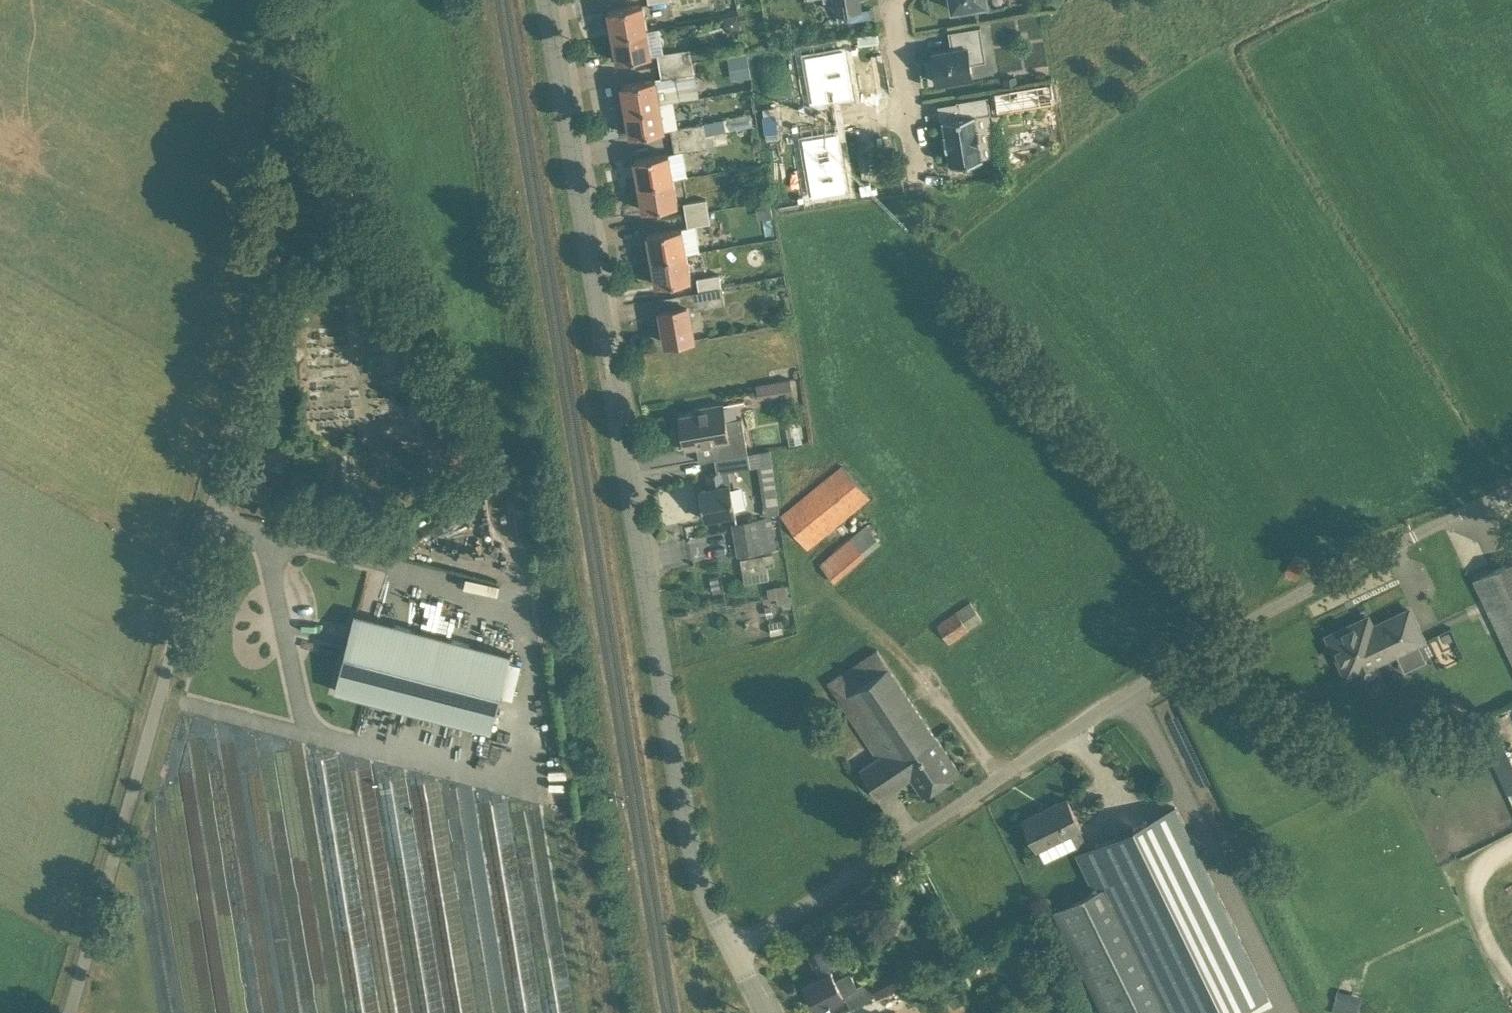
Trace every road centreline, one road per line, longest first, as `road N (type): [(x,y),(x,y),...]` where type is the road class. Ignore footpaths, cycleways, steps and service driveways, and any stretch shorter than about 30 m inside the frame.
road 1 (unclassified): [(61,1012),(222,486),(260,325),(297,0)]
road 2 (tertiary): [(734,951),(694,855),(549,0)]
road 3 (unclassified): [(734,951),(1225,633),(1511,488)]
road 4 (unclassified): [(919,173),(896,10),(902,0)]

